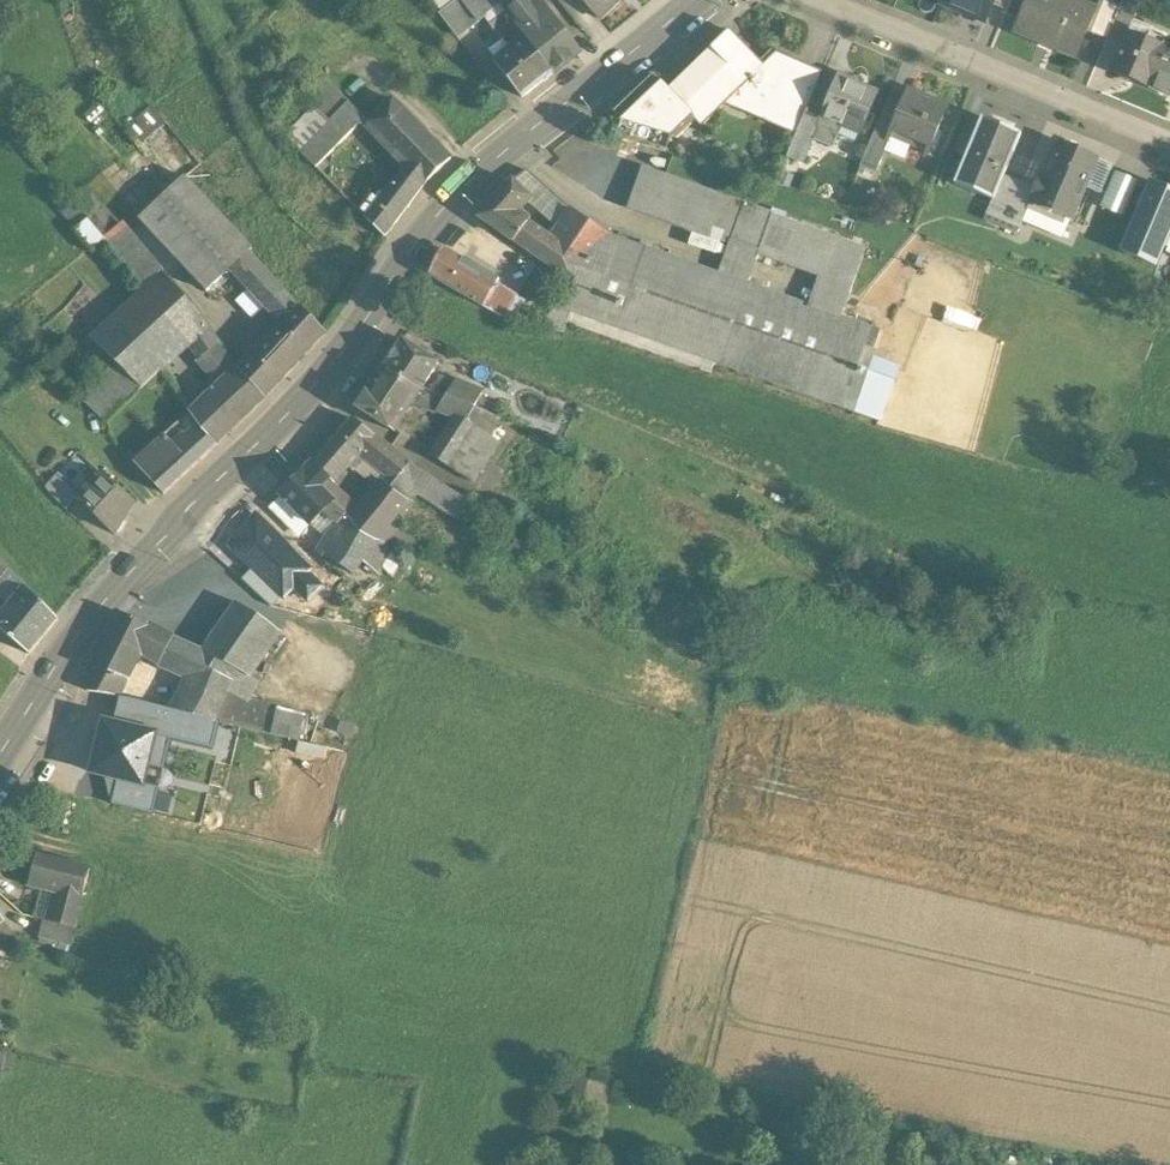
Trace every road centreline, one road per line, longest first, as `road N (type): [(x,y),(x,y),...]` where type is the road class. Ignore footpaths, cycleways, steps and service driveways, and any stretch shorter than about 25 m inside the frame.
road 1 (secondary): [(0,741),(48,667),(136,564),(337,359),(440,214),(698,0)]
road 2 (residential): [(1169,144),(817,0)]

